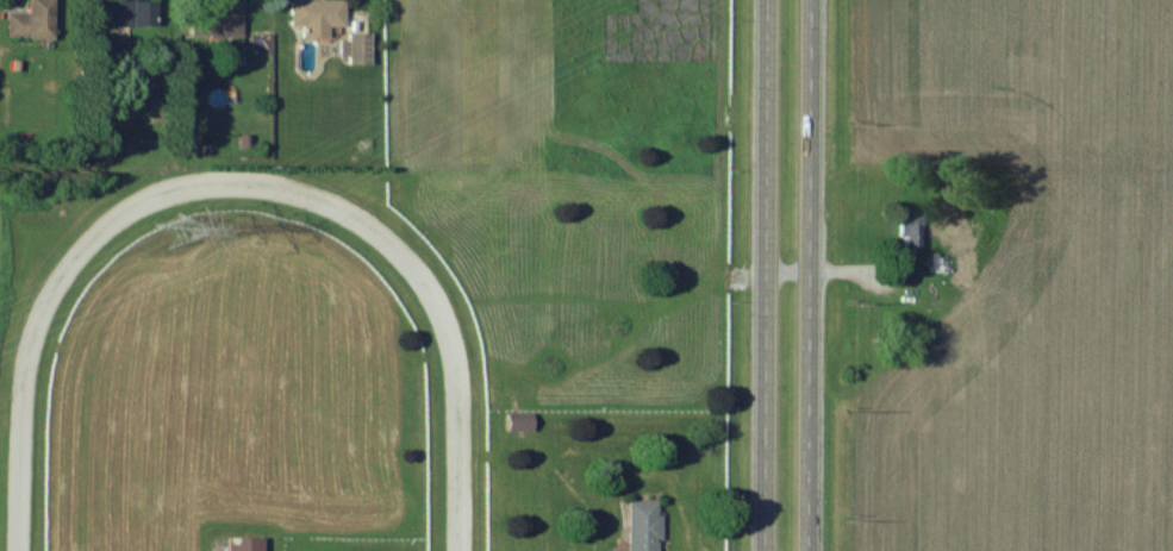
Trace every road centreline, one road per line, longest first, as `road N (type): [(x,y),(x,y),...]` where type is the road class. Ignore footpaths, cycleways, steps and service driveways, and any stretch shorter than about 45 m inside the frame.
road 1 (primary): [(767,0),(764,550)]
road 2 (primary): [(808,550),(810,0)]

